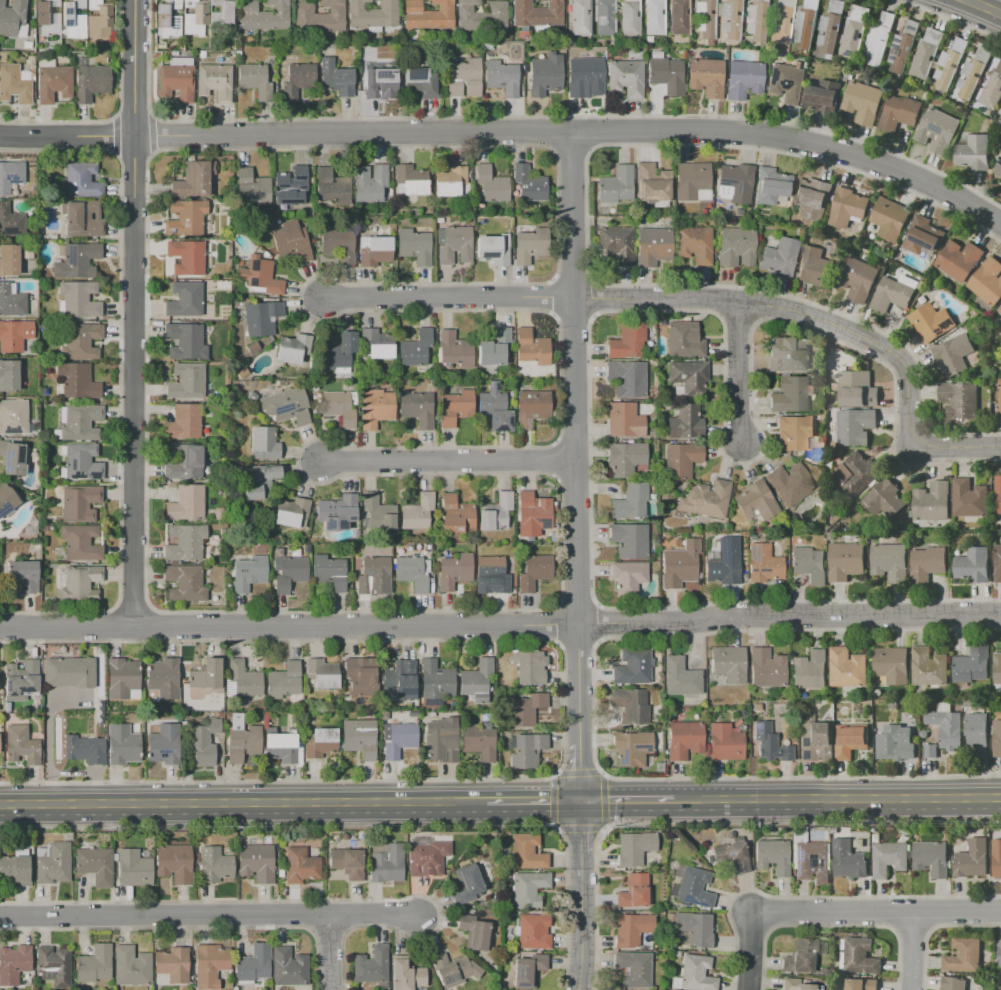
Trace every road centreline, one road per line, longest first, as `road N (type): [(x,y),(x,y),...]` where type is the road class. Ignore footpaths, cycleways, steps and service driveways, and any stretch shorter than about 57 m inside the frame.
road 1 (residential): [(0,138),(729,130),(838,149),(912,174),(1000,224)]
road 2 (residential): [(0,627),(1000,614)]
road 3 (residential): [(569,132),(580,803)]
road 4 (residential): [(133,0),(133,627)]
road 5 (secondary): [(0,807),(484,804)]
road 6 (residential): [(571,297),(708,297),(804,313),(899,357),(911,440),(940,447)]
road 7 (residential): [(328,916),(0,917)]
road 8 (secondary): [(674,802),(1000,798)]
road 9 (residential): [(318,461),(575,459)]
road 10 (residential): [(748,911),(1000,910)]
road 11 (residential): [(571,297),(322,296)]
road 12 (residential): [(580,803),(578,989)]
road 13 (residential): [(735,299),(741,440)]

